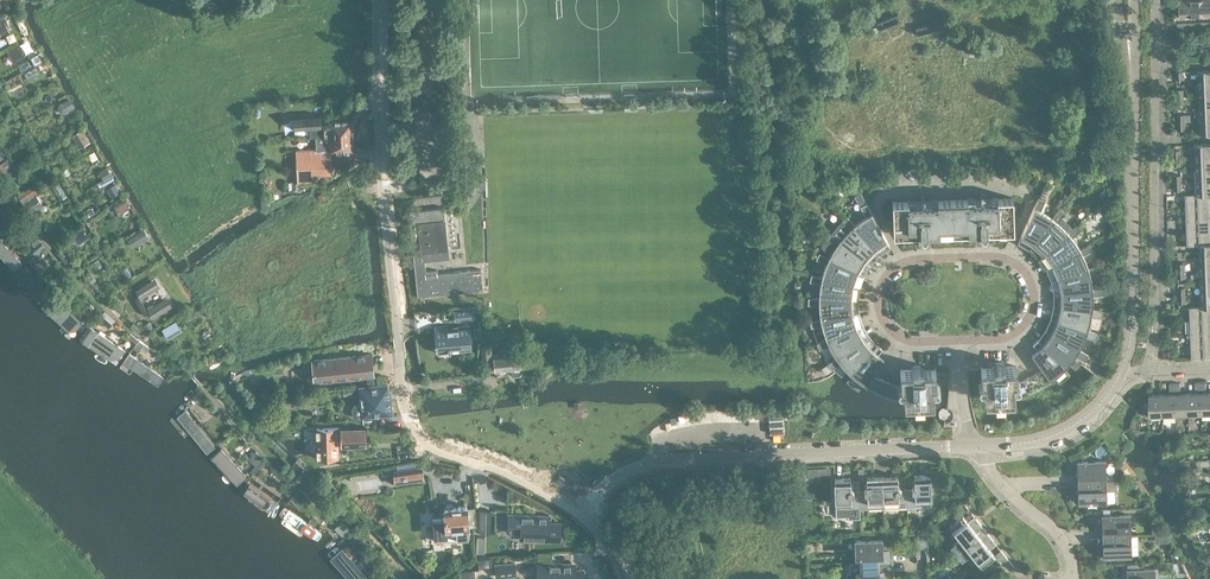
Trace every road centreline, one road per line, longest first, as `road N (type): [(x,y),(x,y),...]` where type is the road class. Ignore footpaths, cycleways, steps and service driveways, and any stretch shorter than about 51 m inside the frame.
road 1 (residential): [(588,514),(503,470),(446,452),(414,422),(382,187),(380,0)]
road 2 (unclassified): [(588,514),(609,485),(671,462),(972,445)]
road 3 (residential): [(961,341),(1001,339),(1027,321),(1032,284),(1021,265),(942,257),(887,272),(878,314),(896,336),(917,341)]
road 4 (unclassified): [(1122,372),(1134,336),(1130,47)]
road 5 (residential): [(1072,578),(1066,544),(1006,492),(988,468),(985,444)]
road 6 (unclassified): [(985,444),(1072,430),(1122,372)]

